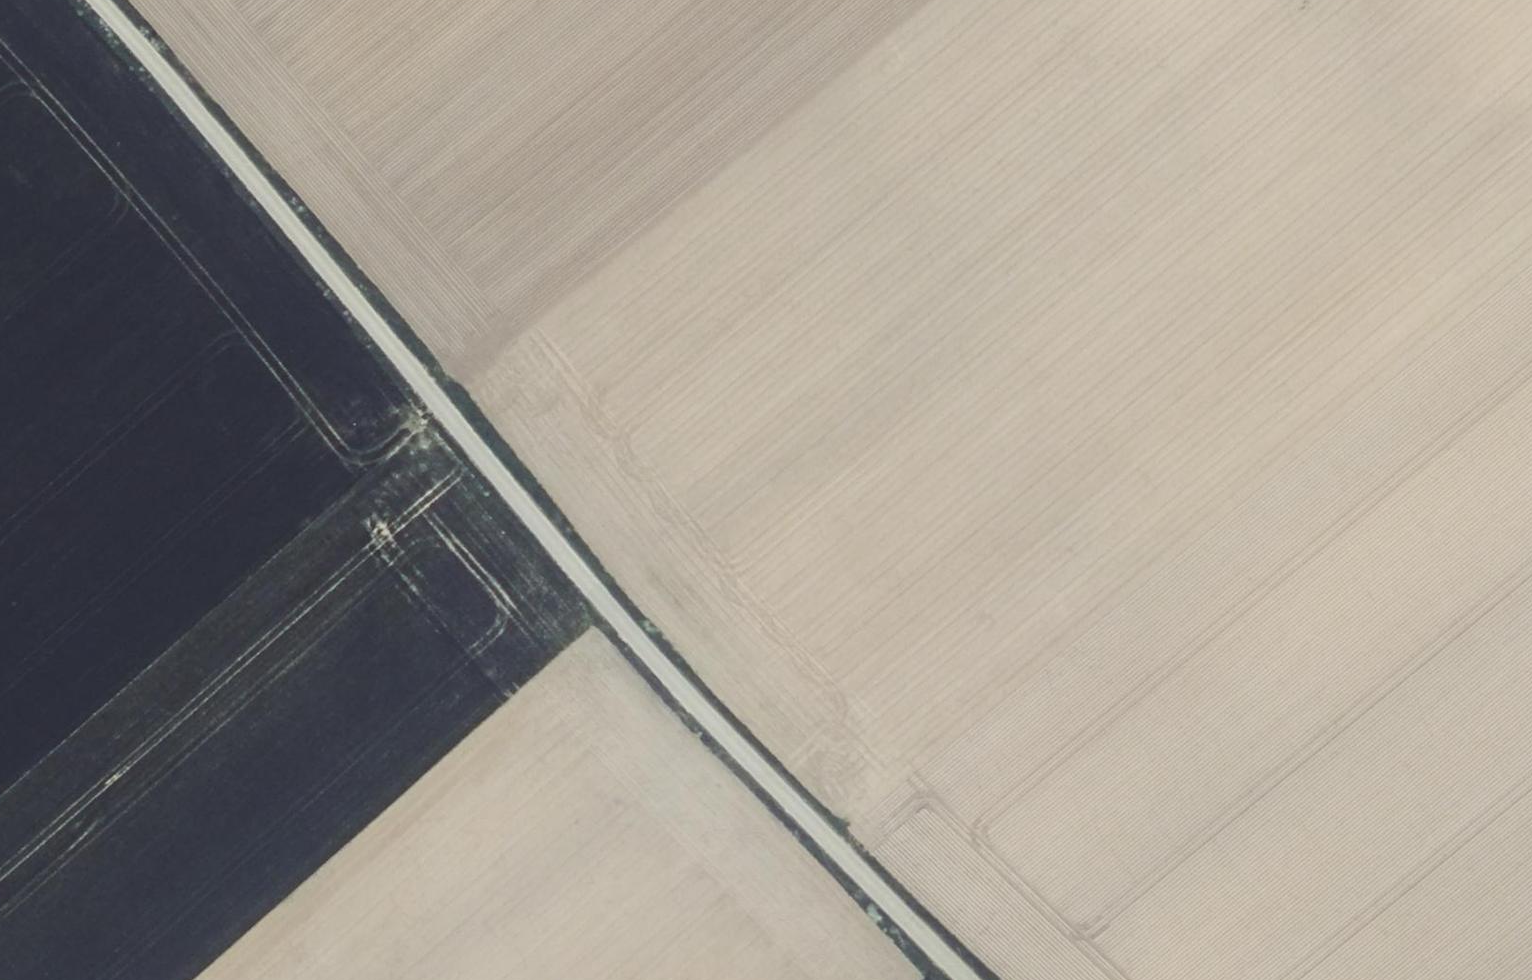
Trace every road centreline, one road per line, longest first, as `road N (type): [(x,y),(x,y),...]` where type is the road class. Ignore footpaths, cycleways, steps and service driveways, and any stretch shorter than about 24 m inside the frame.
road 1 (unclassified): [(98,0),(663,670),(969,979)]

